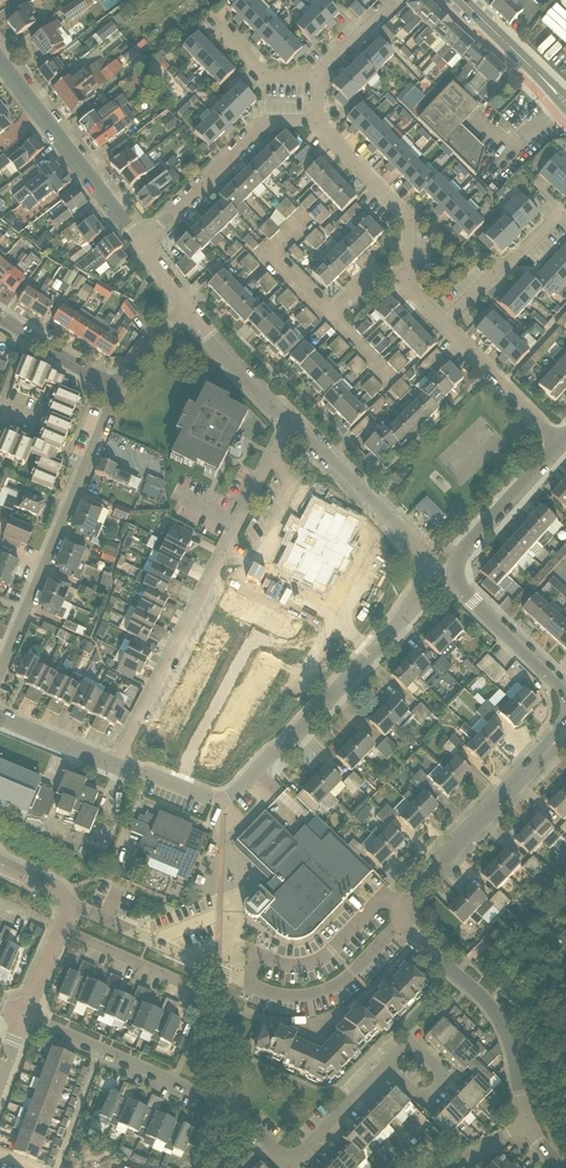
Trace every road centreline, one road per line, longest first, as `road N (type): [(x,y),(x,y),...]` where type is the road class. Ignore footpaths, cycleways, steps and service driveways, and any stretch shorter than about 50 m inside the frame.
road 1 (residential): [(425,574),(400,619),(233,797),(210,798),(115,765)]
road 2 (residential): [(115,765),(291,423)]
road 3 (residential): [(67,909),(270,993),(299,996),(348,978),(400,924)]
road 4 (residential): [(117,391),(0,671)]
road 5 (residential): [(400,924),(405,896),(565,729)]
road 6 (residential): [(228,1107),(290,1164),(410,1042)]
road 7 (residential): [(444,325),(415,295),(411,219),(321,118)]
road 8 (residential): [(526,1124),(514,1057),(495,1011),(400,924)]
road 9 (residential): [(141,240),(264,124),(297,113),(321,118)]
road 10 (residential): [(141,240),(0,62)]
road 11 (residential): [(228,1107),(24,1016)]
road 12 (residential): [(425,574),(421,551),(291,423)]
road 13 (residential): [(458,574),(462,553),(561,443)]
road 14 (residential): [(561,443),(444,325)]
road 15 (residential): [(444,325),(553,204)]
road 16 (residential): [(565,691),(464,592),(458,574)]
road 17 (residential): [(291,423),(188,308)]
road 18 (secondary): [(565,103),(460,0)]
road 19 (residential): [(0,316),(117,391)]
road 20 (residential): [(115,765),(0,718)]
road 21 (residential): [(319,77),(268,67),(216,17)]

